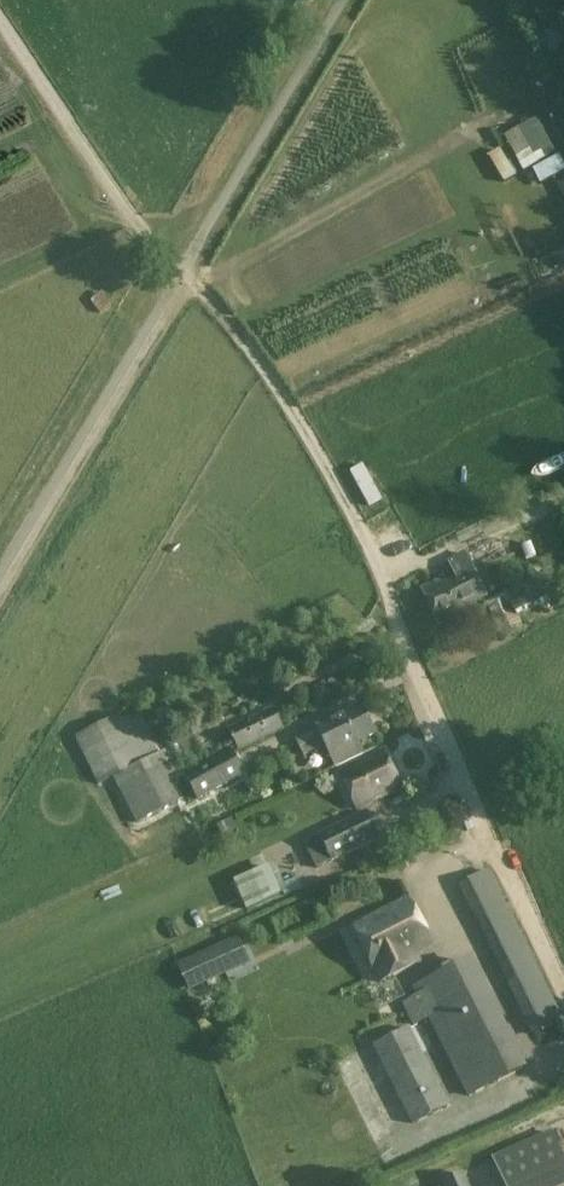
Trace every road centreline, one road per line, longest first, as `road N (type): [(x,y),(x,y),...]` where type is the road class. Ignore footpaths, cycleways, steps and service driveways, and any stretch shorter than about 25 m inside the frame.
road 1 (residential): [(563,1001),(490,847),(379,562),(297,414),(227,316),(127,209),(0,20)]
road 2 (track): [(195,281),(0,603)]

